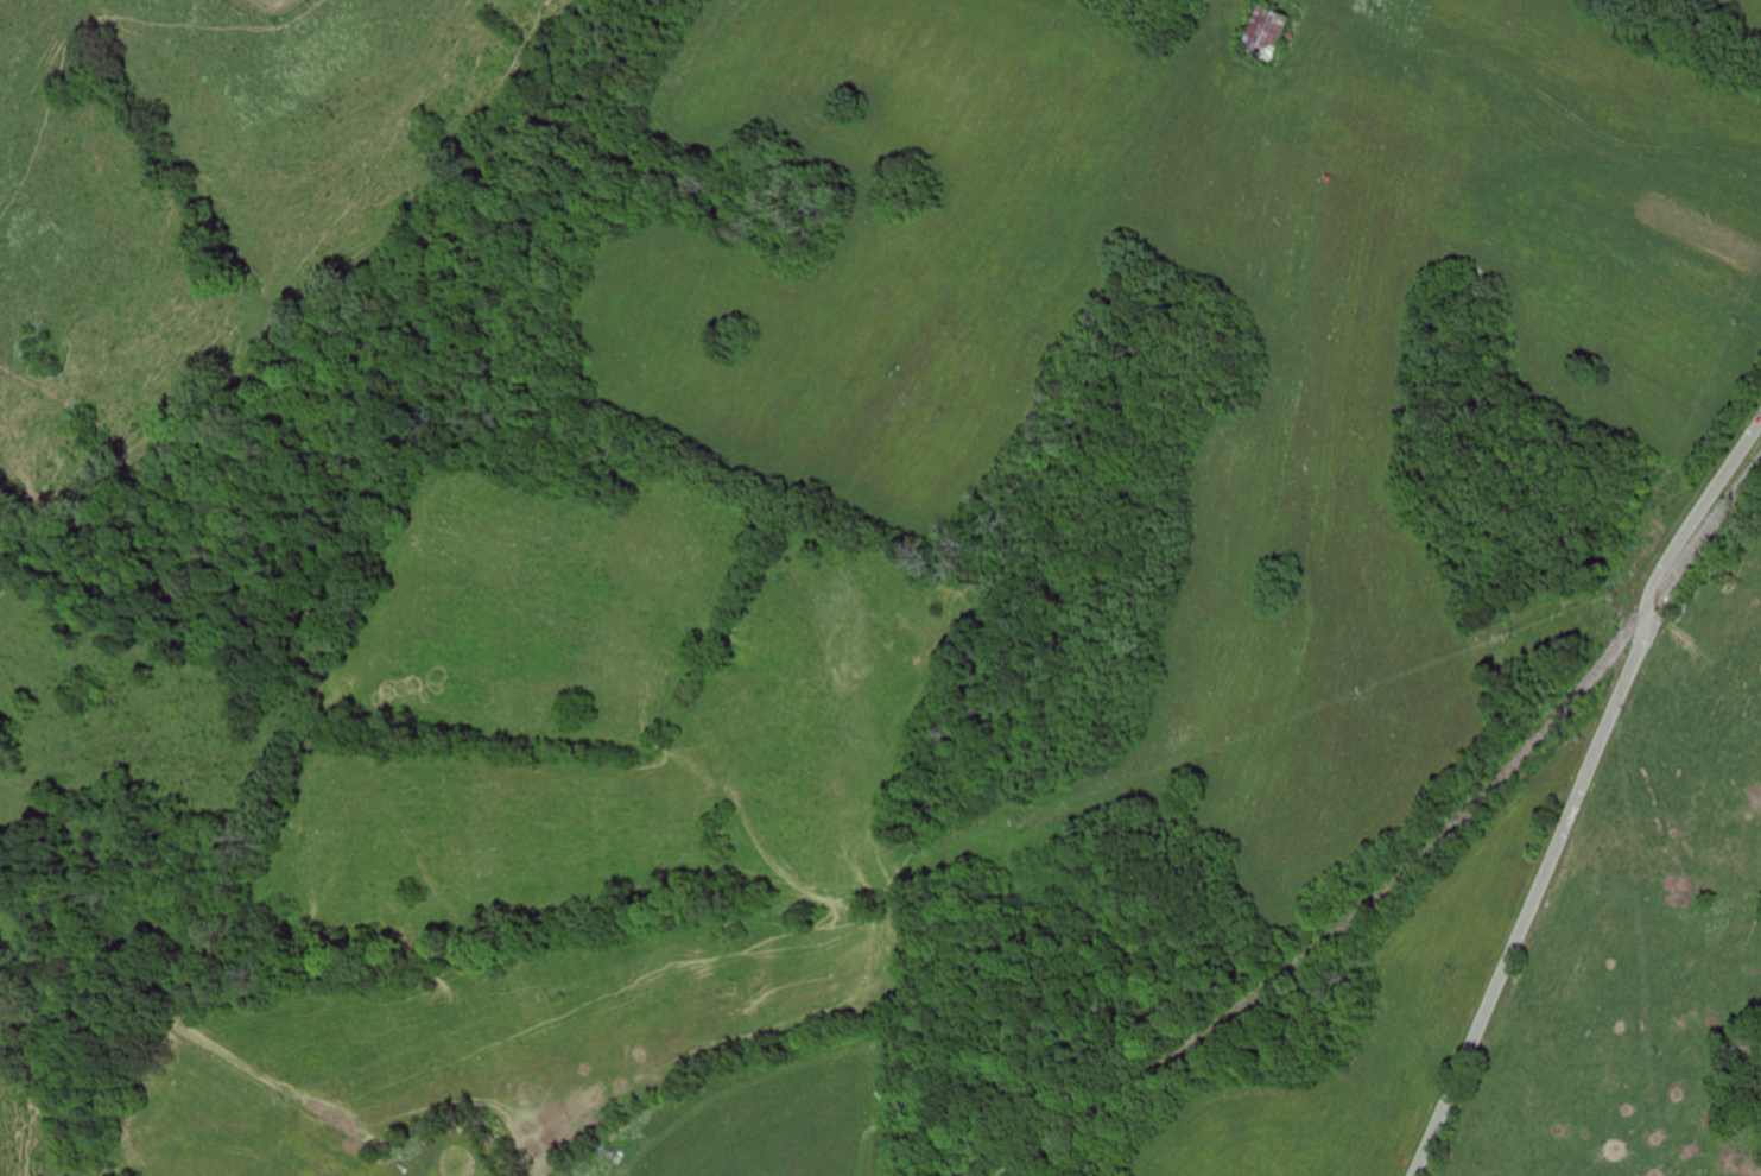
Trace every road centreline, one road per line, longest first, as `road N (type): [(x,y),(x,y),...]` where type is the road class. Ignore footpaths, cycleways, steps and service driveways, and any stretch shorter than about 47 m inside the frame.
road 1 (secondary): [(1413,1175),(1617,706),(1658,578),(1760,422)]

